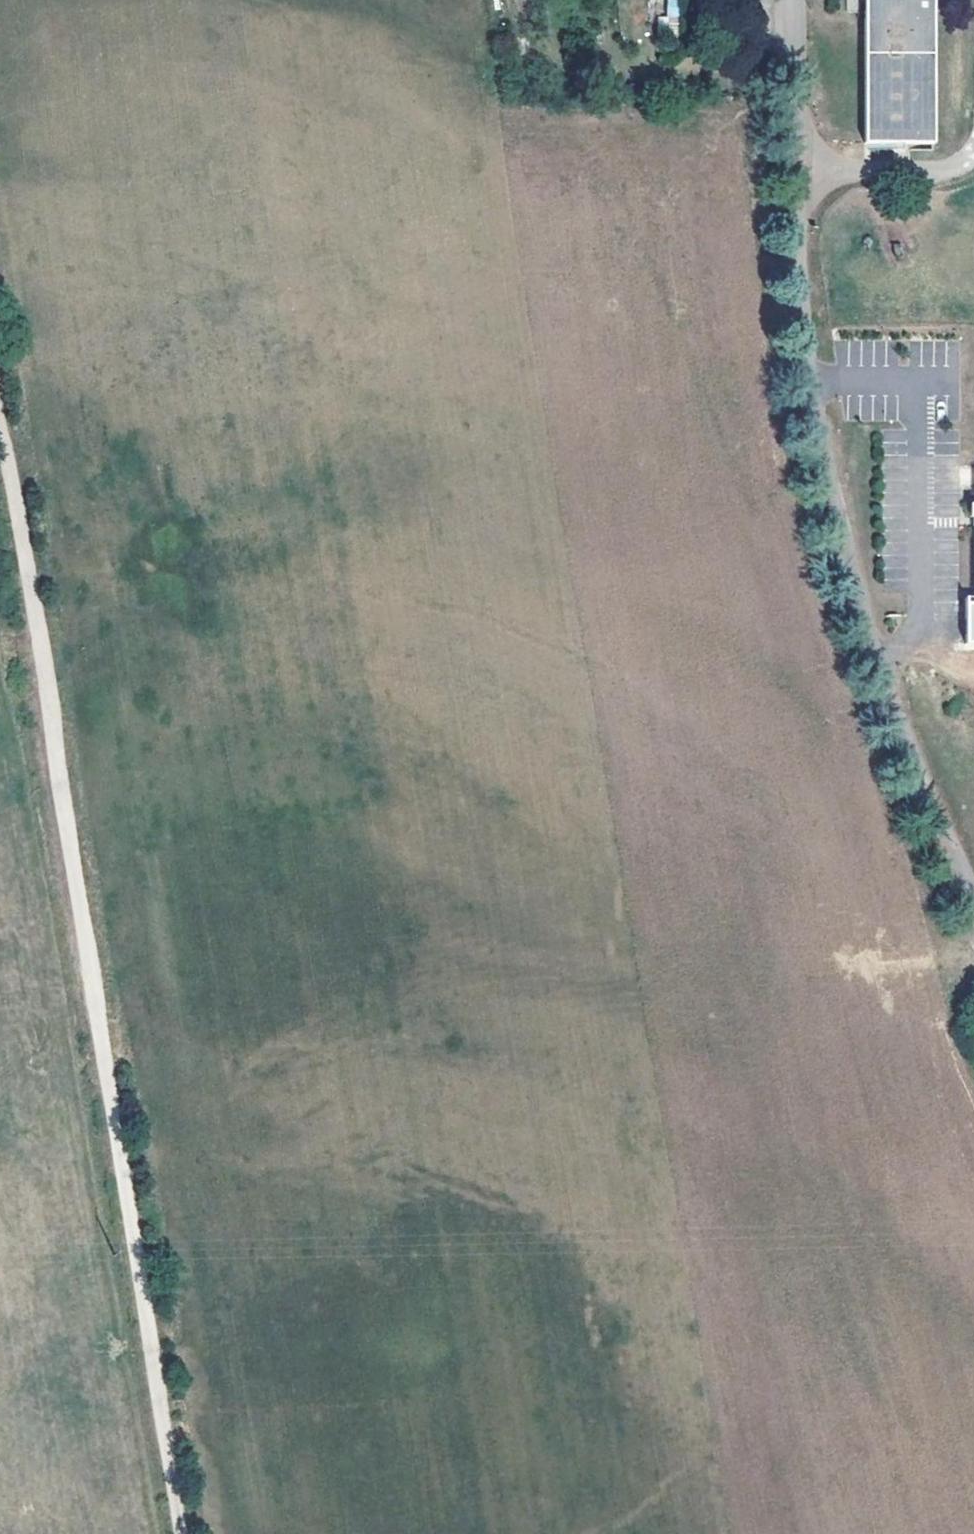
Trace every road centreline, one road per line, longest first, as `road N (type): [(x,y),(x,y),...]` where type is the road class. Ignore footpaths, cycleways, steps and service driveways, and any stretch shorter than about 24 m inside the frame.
road 1 (track): [(177,1533),(0,430)]

